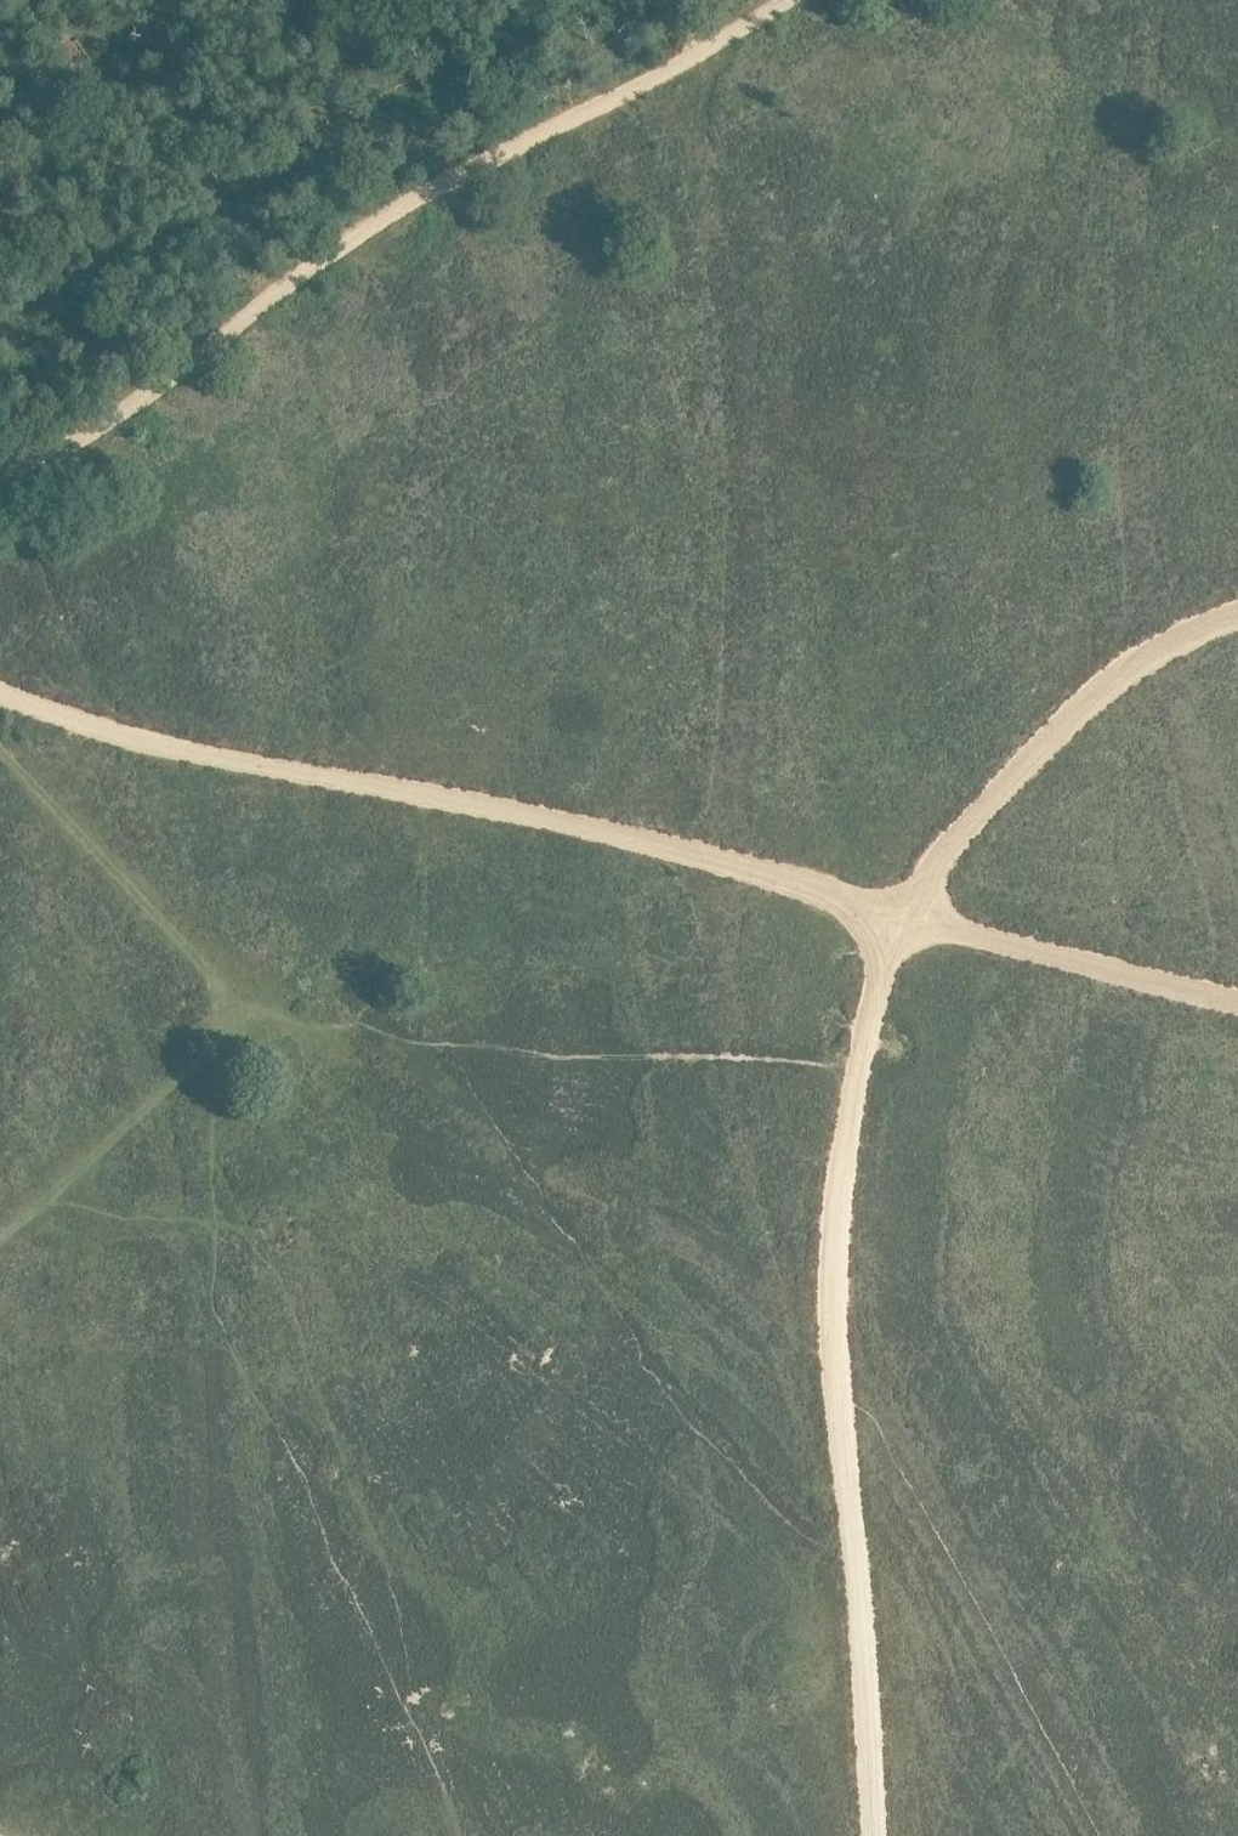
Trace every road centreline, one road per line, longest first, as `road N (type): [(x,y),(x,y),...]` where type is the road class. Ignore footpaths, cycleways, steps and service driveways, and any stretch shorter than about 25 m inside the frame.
road 1 (track): [(1237,617),(1163,647),(1055,730),(964,827),(883,957),(836,1194),(834,1302),(867,1679),(871,1835)]
road 2 (track): [(1237,1001),(596,830),(85,723),(0,691)]
road 3 (track): [(787,0),(699,54),(414,199),(284,286),(170,378),(0,479)]

